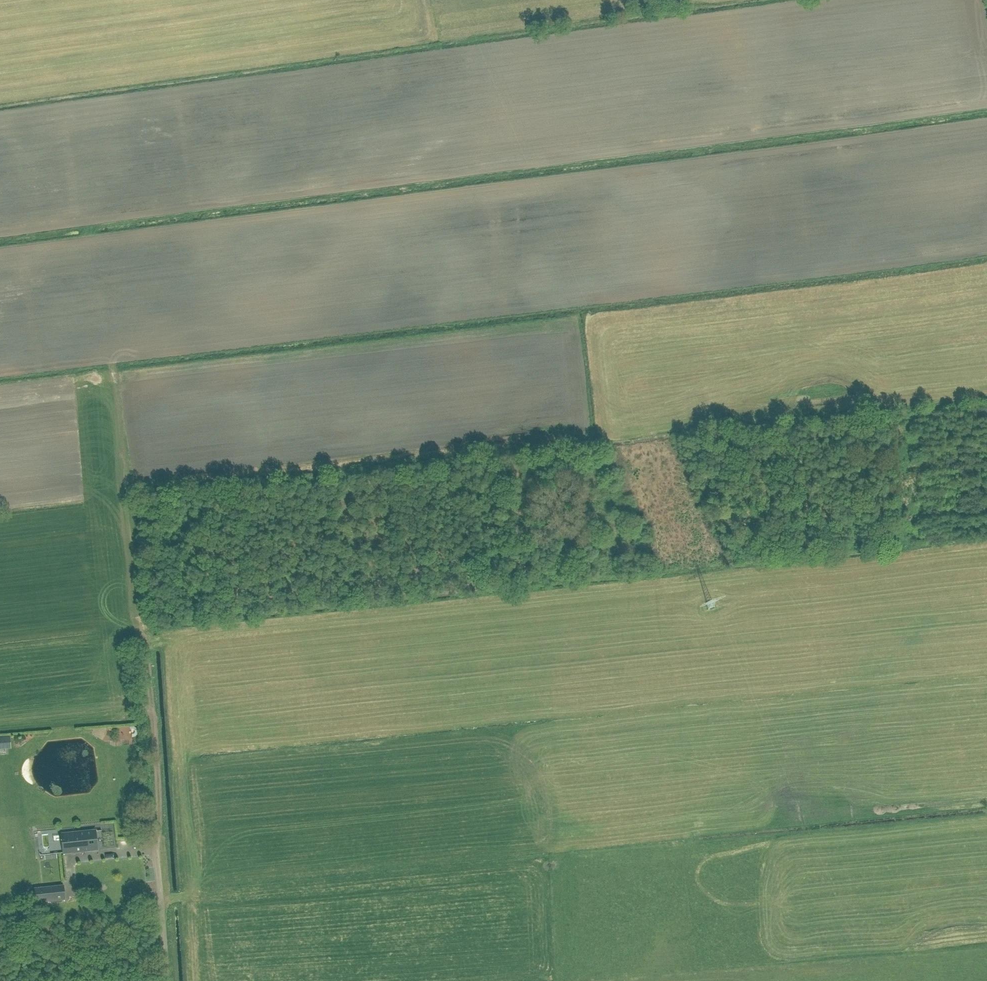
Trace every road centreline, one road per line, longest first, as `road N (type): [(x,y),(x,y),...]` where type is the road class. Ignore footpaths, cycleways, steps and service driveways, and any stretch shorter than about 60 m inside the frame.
road 1 (track): [(156,852),(143,631)]
road 2 (unclassified): [(166,980),(156,852)]

